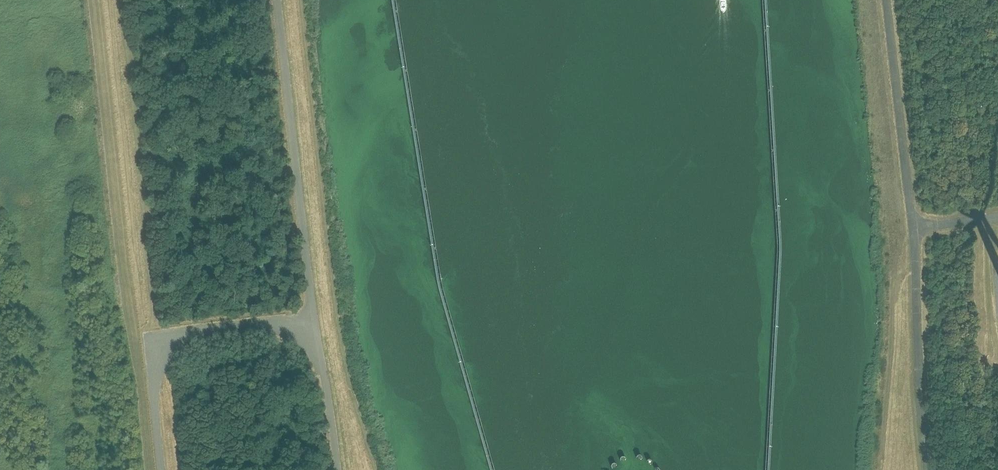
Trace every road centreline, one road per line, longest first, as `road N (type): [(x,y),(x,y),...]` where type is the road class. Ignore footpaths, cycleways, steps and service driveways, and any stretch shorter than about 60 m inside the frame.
road 1 (unclassified): [(314,317),(278,0)]
road 2 (unclassified): [(162,469),(154,389),(169,345),(191,332),(314,317)]
road 3 (unclassified): [(928,469),(917,223)]
road 4 (unclassified): [(917,223),(889,0)]
road 5 (unclassified): [(337,469),(314,317)]

